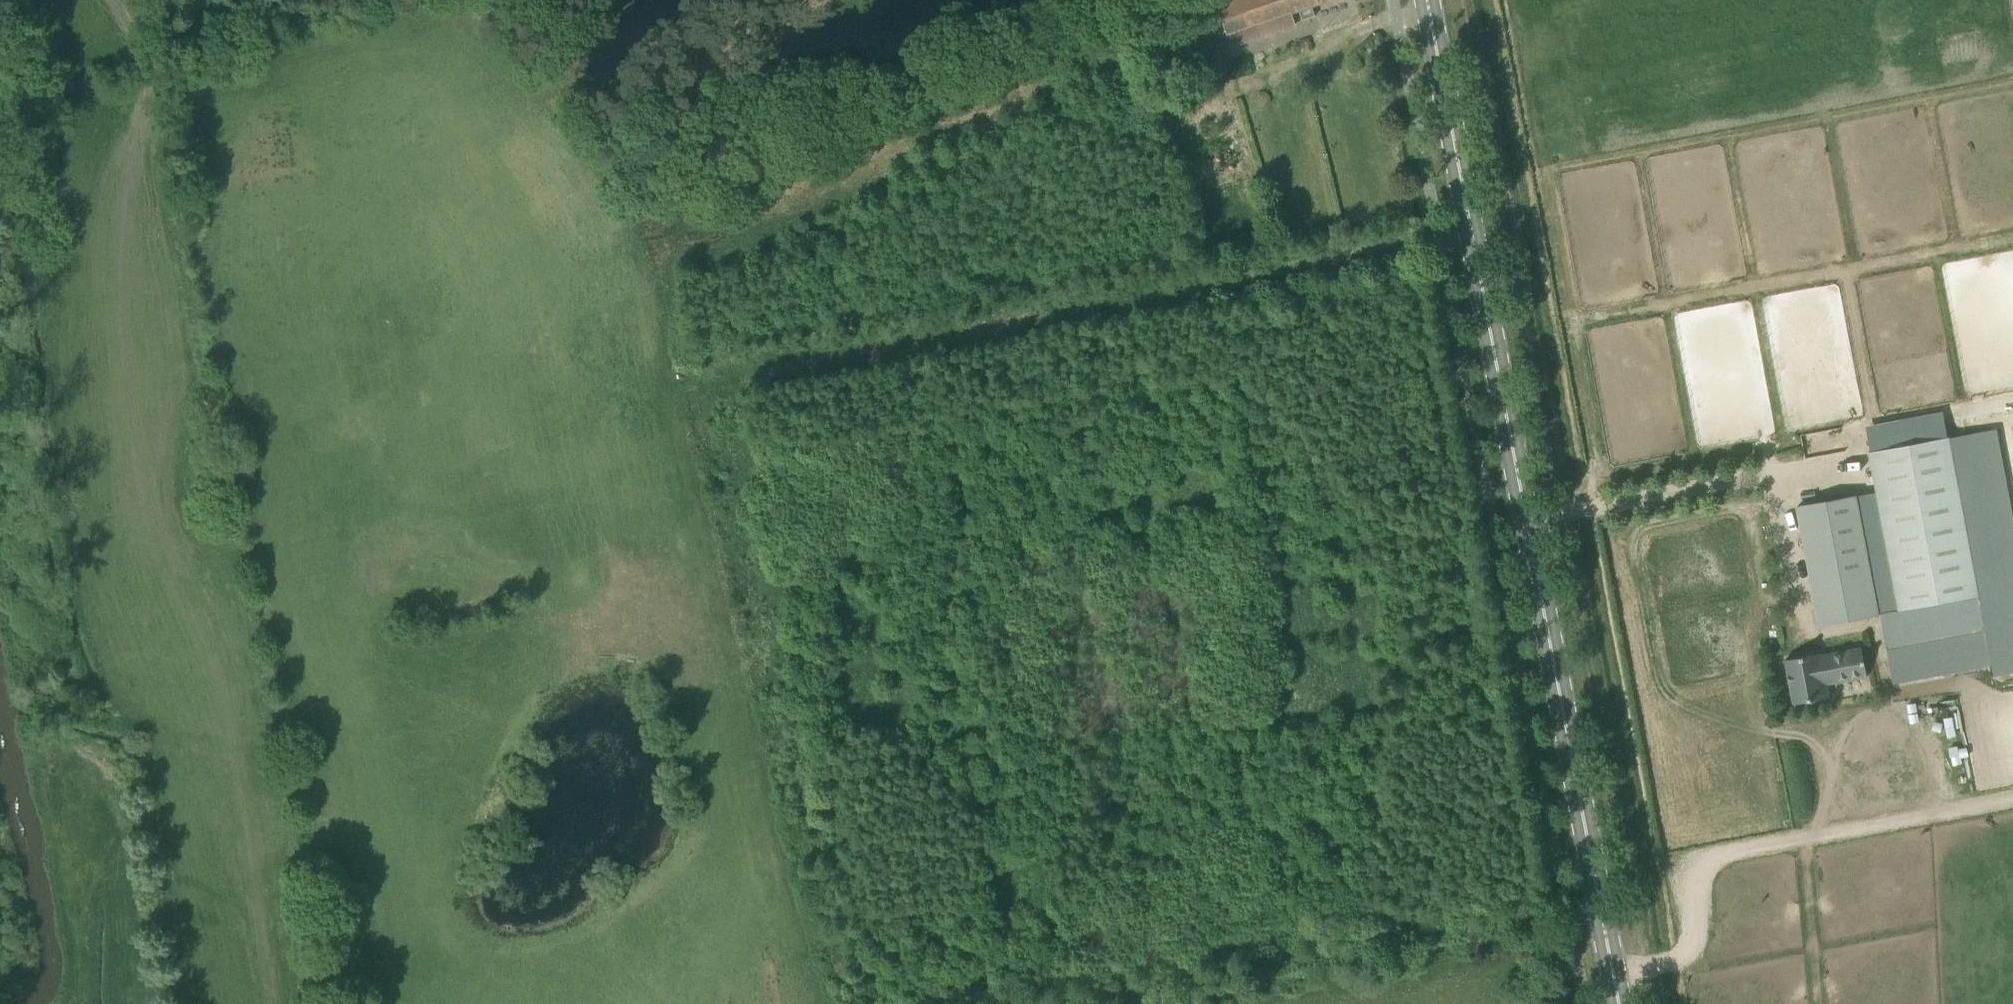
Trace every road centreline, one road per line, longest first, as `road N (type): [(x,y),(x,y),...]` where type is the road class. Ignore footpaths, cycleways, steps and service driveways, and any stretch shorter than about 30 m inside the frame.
road 1 (secondary): [(1615,1003),(1423,0)]

